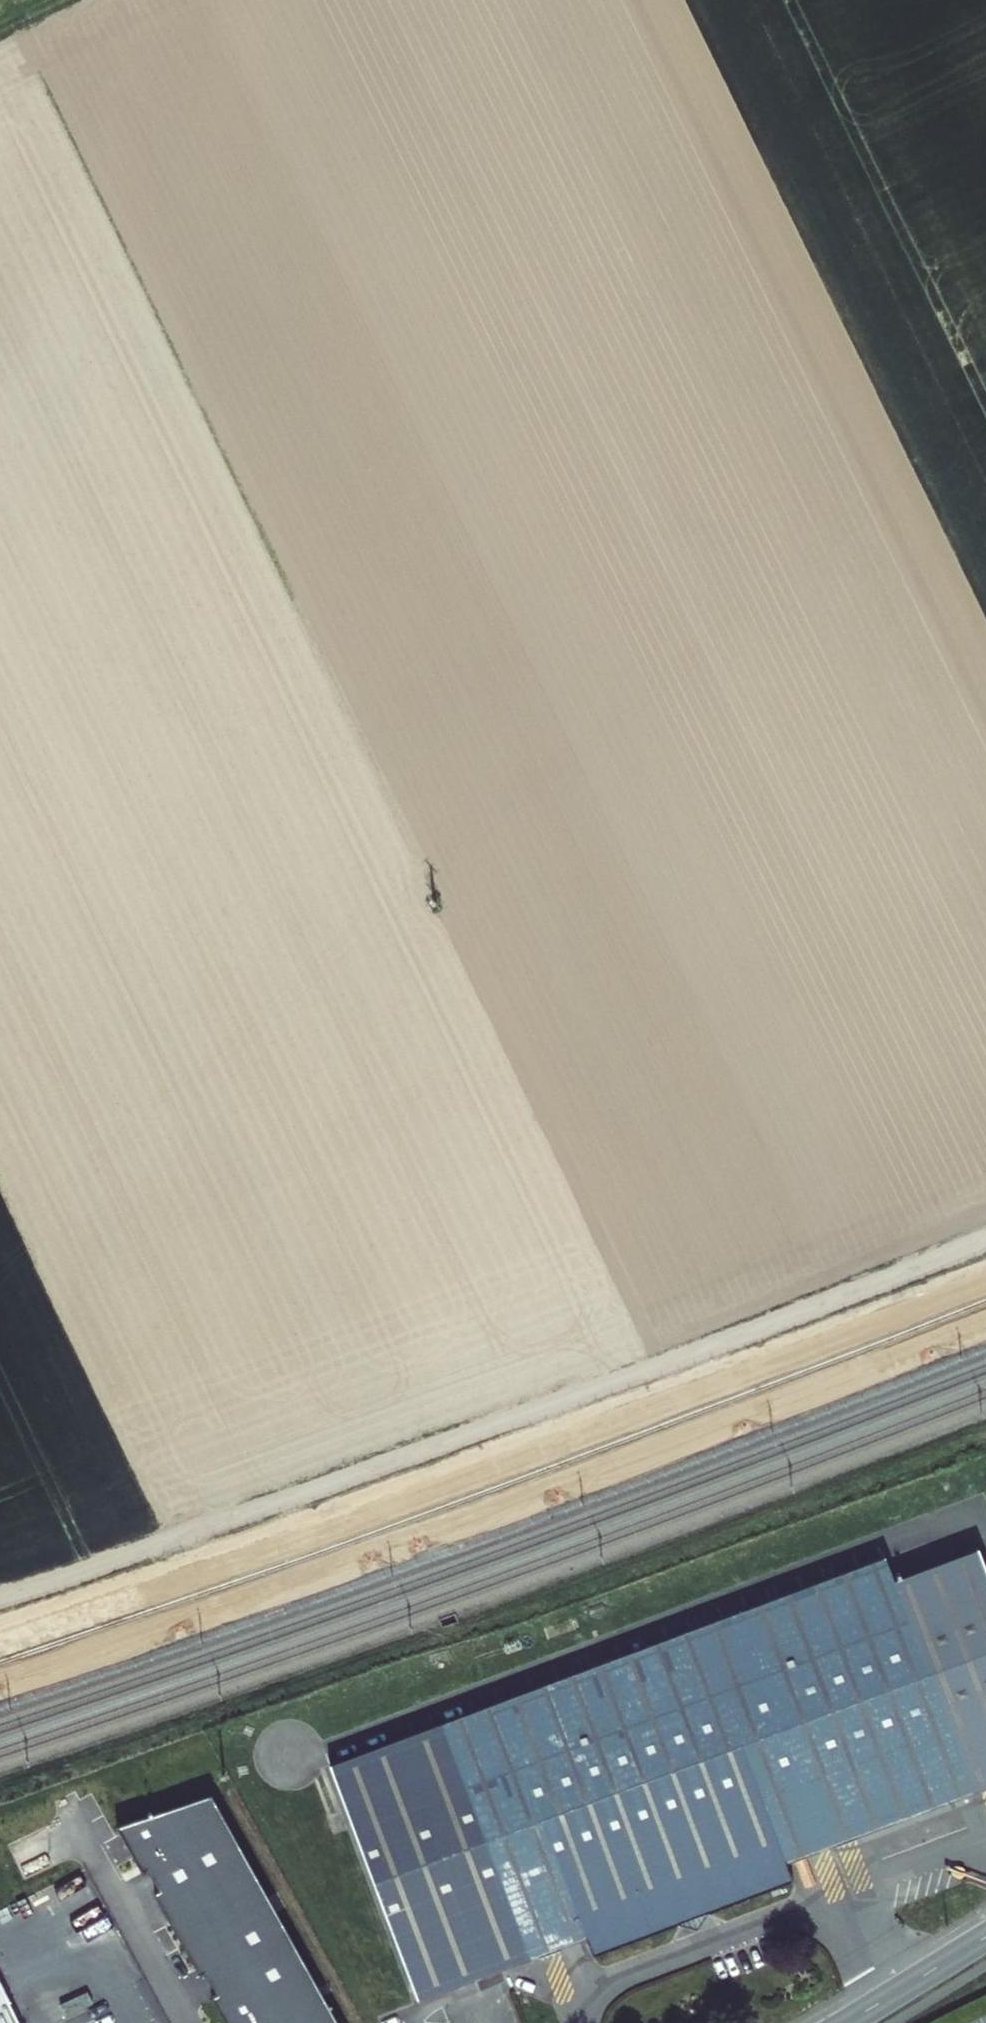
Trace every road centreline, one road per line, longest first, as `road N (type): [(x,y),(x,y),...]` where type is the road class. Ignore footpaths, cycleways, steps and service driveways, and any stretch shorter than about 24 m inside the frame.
road 1 (track): [(0,1598),(671,1365),(985,1242)]
road 2 (secondary): [(985,1937),(845,2022)]

